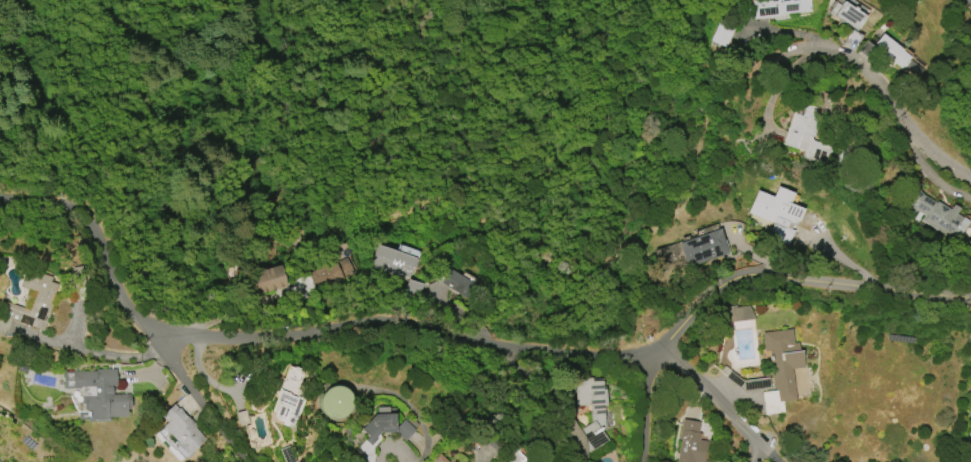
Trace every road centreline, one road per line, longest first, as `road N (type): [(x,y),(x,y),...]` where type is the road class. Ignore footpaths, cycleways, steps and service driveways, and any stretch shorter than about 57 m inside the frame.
road 1 (residential): [(970,299),(741,277),(661,354),(576,356),(369,324),(166,343)]
road 2 (residential): [(166,343),(130,311),(82,215),(0,197)]
road 3 (residential): [(970,177),(927,146),(852,53),(805,49)]
road 4 (residential): [(661,354),(719,394),(764,451),(759,461)]
road 5 (residential): [(166,343),(204,405),(253,461)]

